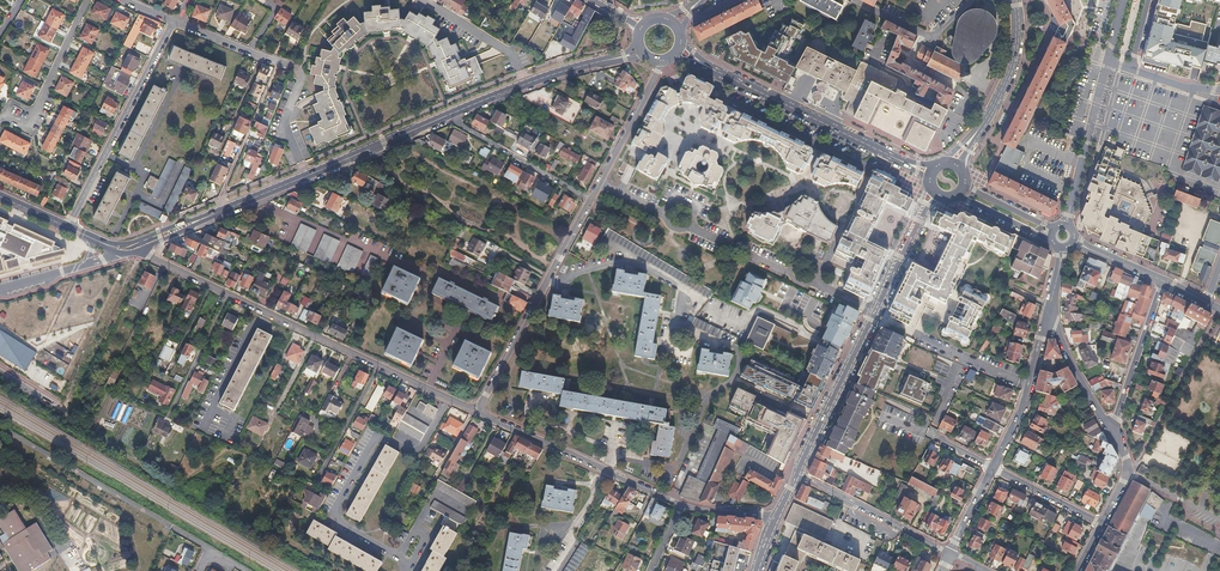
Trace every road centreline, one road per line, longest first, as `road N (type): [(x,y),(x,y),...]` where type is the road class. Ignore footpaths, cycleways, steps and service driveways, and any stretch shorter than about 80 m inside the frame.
road 1 (secondary): [(604,61),(479,102),(223,210)]
road 2 (residential): [(143,249),(449,399),(483,404)]
road 3 (residential): [(483,404),(601,183)]
road 4 (residential): [(68,227),(174,21)]
road 5 (residential): [(682,505),(484,416),(483,404)]
road 6 (secondary): [(891,156),(715,70)]
road 7 (tertiary): [(797,473),(874,313)]
road 8 (tertiary): [(1050,304),(1024,406),(992,468)]
road 9 (residential): [(88,0),(28,126),(4,115),(0,123)]
road 10 (residential): [(797,473),(950,553)]
road 11 (secondary): [(1068,216),(1108,61)]
road 12 (residential): [(1162,280),(1111,430)]
road 13 (tertiary): [(1013,0),(1013,58),(977,134)]
road 14 (residential): [(1111,430),(1050,304)]
road 15 (residential): [(601,183),(665,60)]
road 16 (tertiary): [(874,313),(938,197)]
road 17 (residential): [(174,21),(294,67)]
road 18 (residential): [(992,468),(1101,524)]

